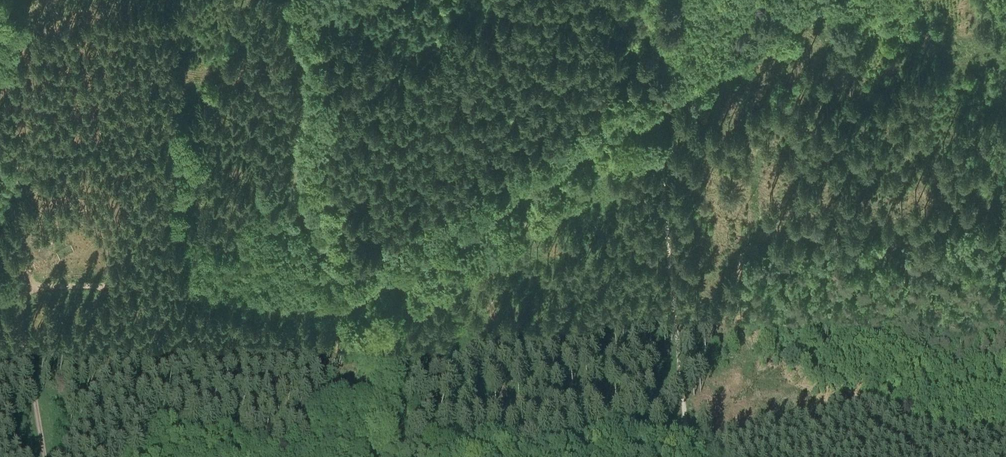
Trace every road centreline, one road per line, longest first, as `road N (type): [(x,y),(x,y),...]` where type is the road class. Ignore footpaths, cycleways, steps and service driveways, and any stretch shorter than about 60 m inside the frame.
road 1 (track): [(14,283),(132,285),(339,310),(812,0)]
road 2 (track): [(294,0),(311,57),(299,163),(370,394),(367,456)]
road 3 (track): [(14,283),(46,456)]

